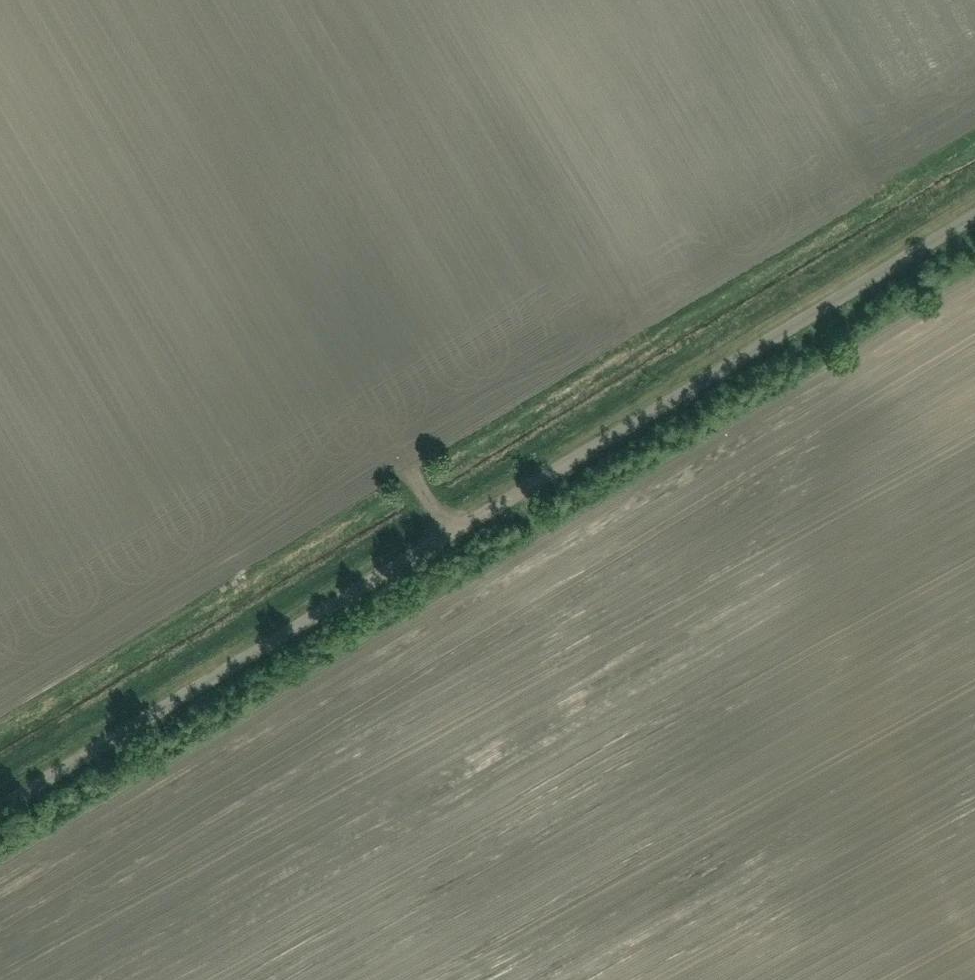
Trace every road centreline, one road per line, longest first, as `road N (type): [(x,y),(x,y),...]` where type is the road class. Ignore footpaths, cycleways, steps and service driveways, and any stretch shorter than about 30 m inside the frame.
road 1 (residential): [(0,810),(974,217)]

